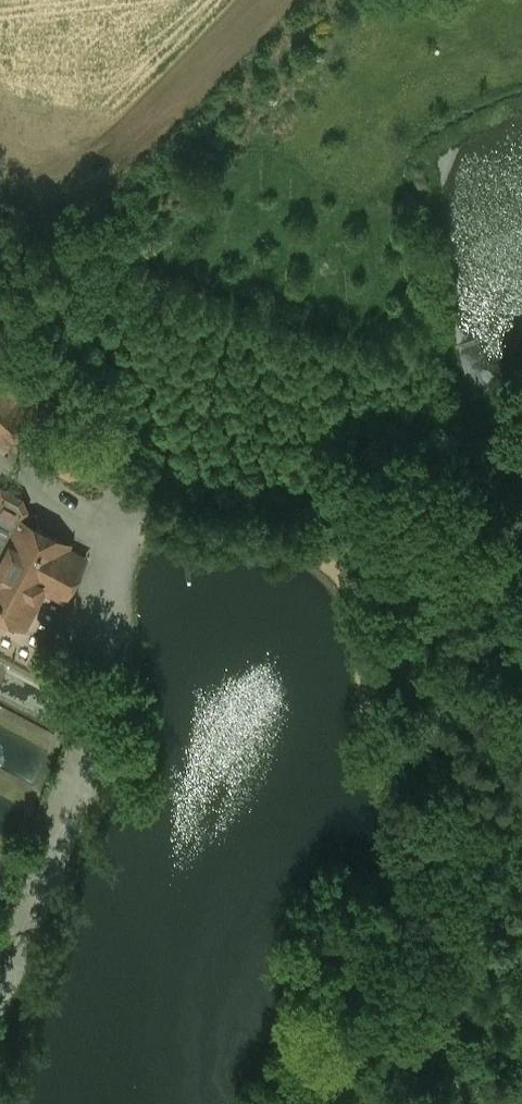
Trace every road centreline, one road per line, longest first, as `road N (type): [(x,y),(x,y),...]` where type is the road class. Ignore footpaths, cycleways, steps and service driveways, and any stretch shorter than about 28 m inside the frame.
road 1 (unclassified): [(0,961),(105,704)]
road 2 (track): [(0,888),(57,741),(0,711)]

